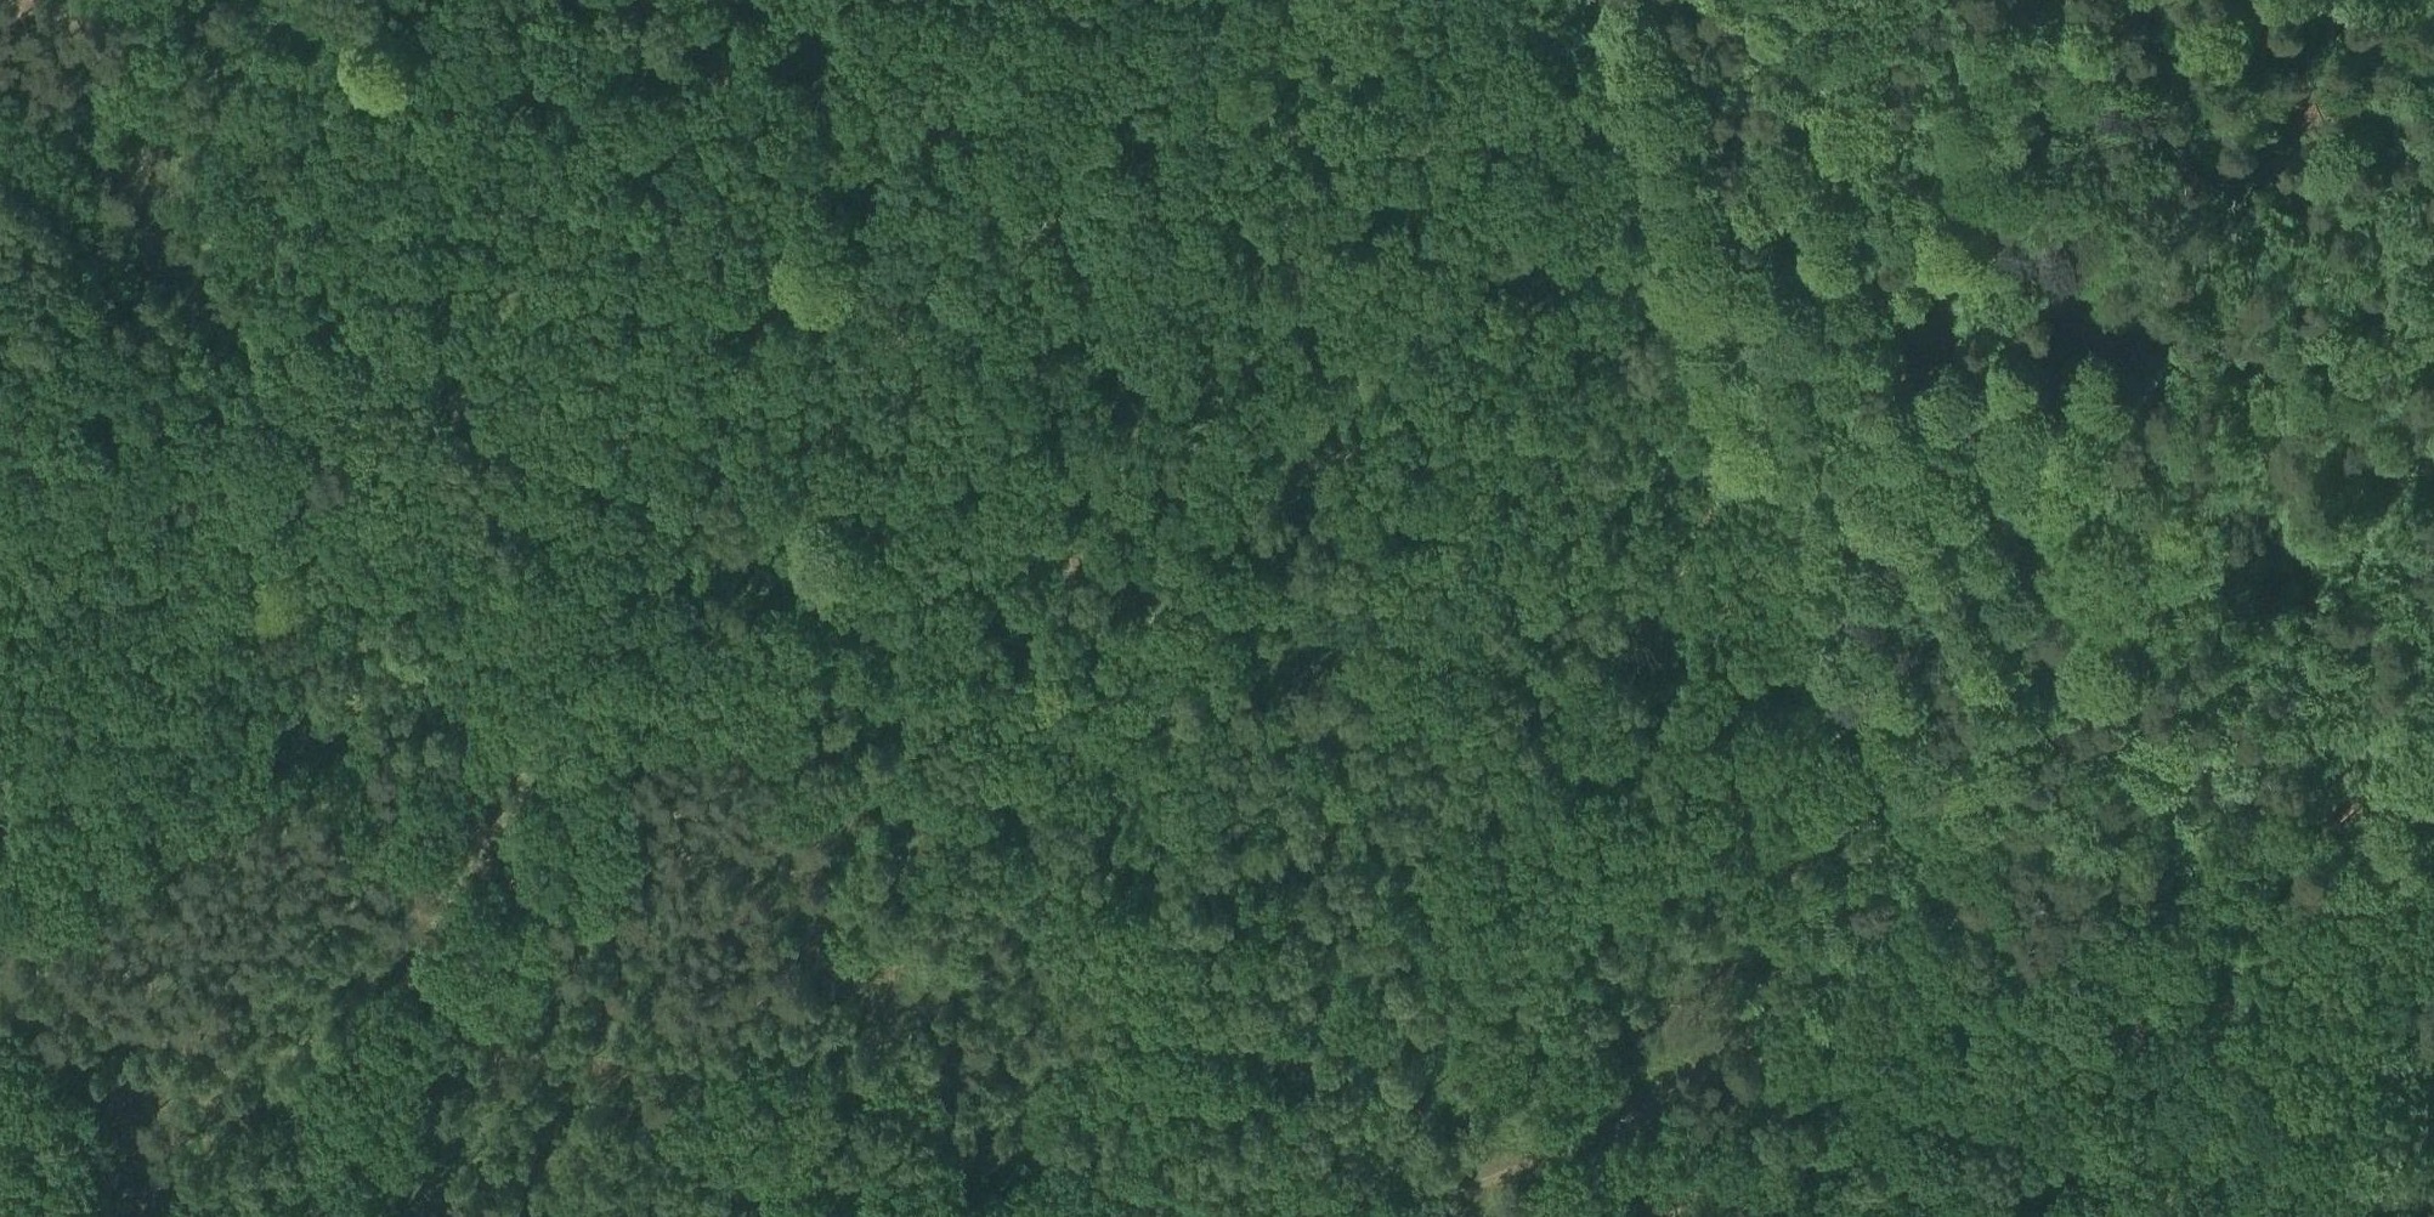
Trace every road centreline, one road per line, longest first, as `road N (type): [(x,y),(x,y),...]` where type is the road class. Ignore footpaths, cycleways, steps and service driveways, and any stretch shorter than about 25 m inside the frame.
road 1 (track): [(2112,0),(1981,162),(1945,229),(1929,361),(1938,448),(1952,527),(1996,632),(2042,697),(2189,772),(2109,789),(1958,858),(1786,1015),(1638,1131),(1438,1216)]
road 2 (track): [(2189,772),(2278,792),(2433,799)]

